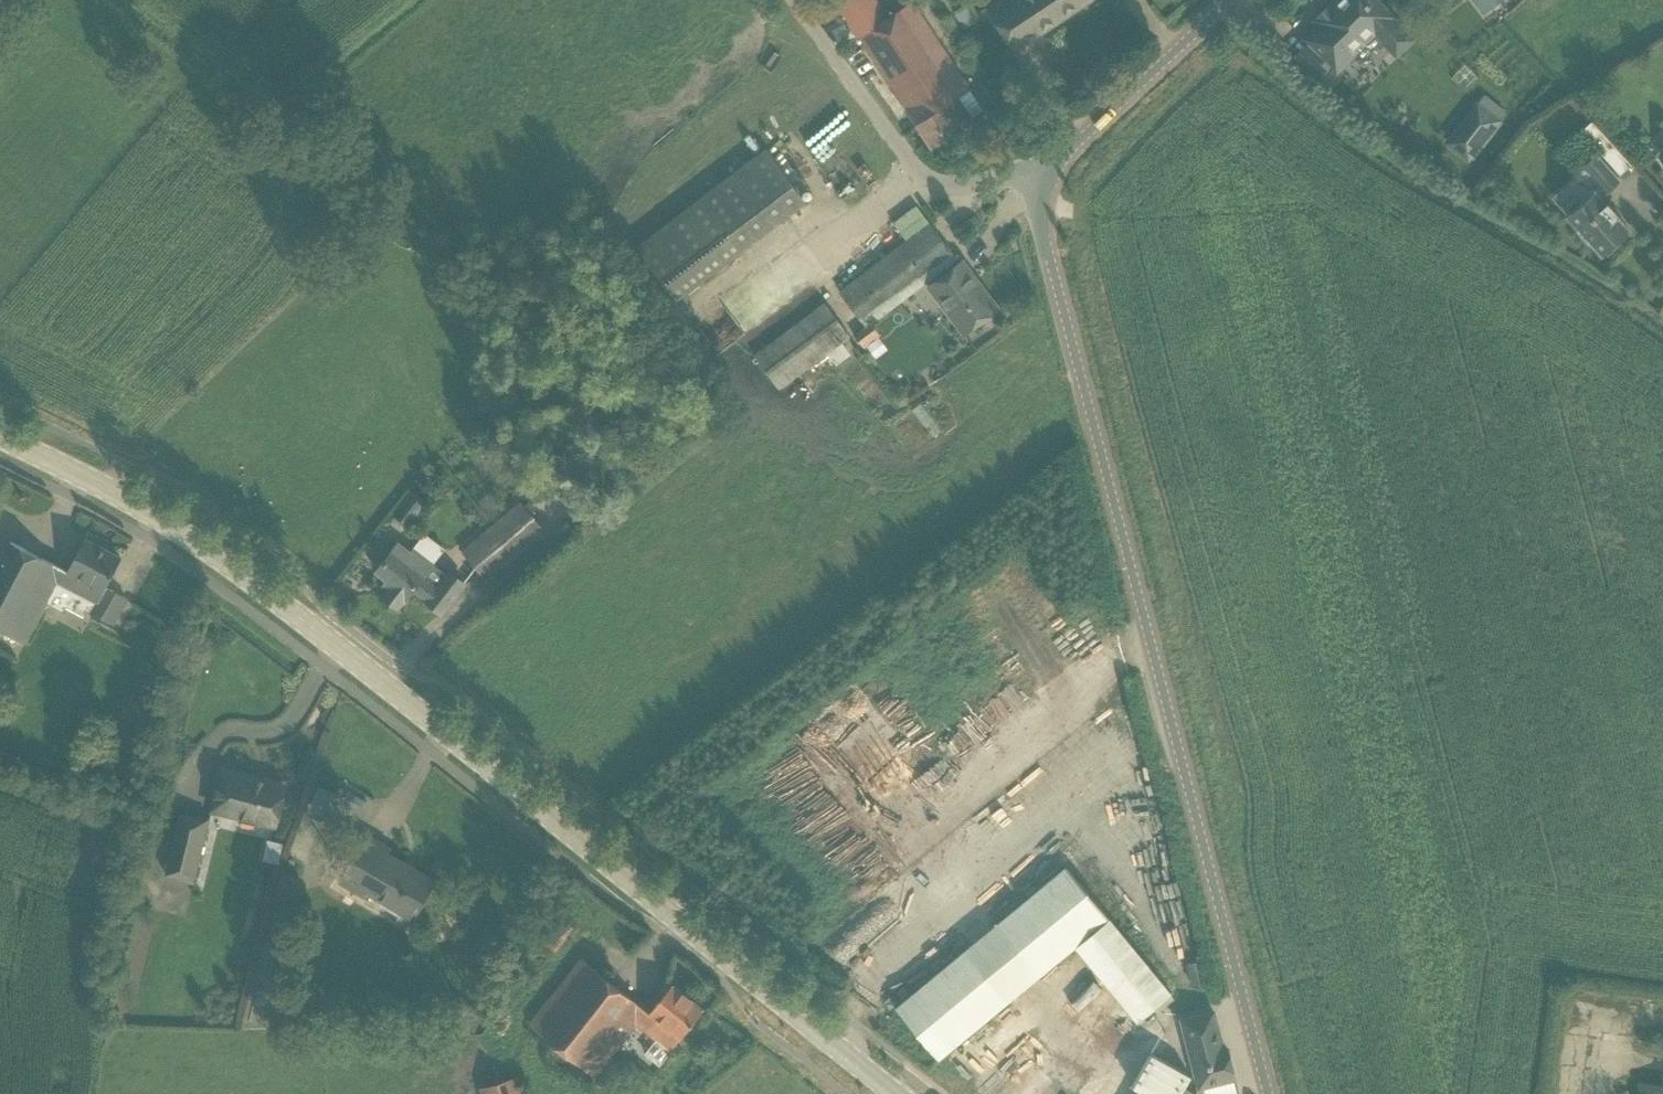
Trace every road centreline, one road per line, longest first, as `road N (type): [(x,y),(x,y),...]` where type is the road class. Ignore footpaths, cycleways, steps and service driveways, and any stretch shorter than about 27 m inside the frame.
road 1 (secondary): [(896,1093),(355,661),(171,526),(0,437)]
road 2 (unclassified): [(1268,1093),(1045,241),(1033,167)]
road 3 (unclassified): [(1033,167),(961,187),(931,182),(793,0)]
road 4 (unclassified): [(1033,167),(1086,134),(1230,0)]

